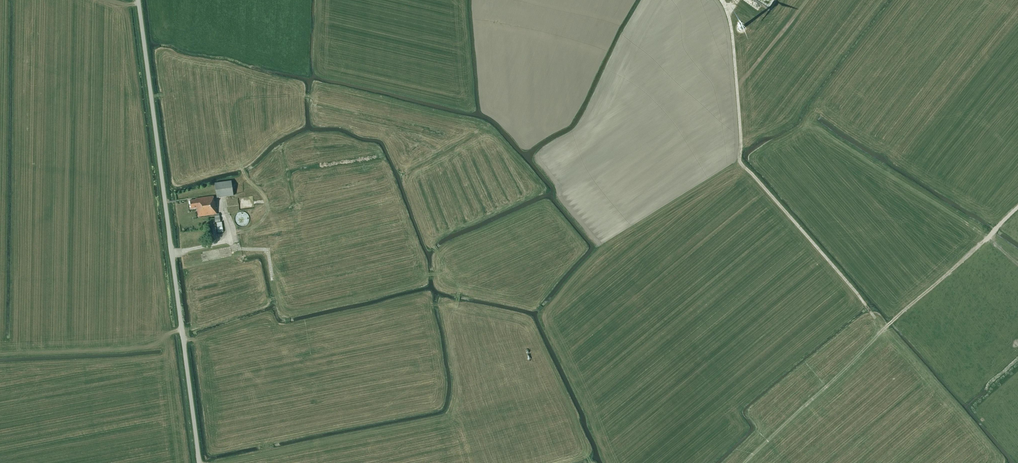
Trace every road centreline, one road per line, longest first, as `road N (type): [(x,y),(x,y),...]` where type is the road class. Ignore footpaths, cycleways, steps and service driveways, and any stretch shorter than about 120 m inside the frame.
road 1 (tertiary): [(199,462),(138,0)]

